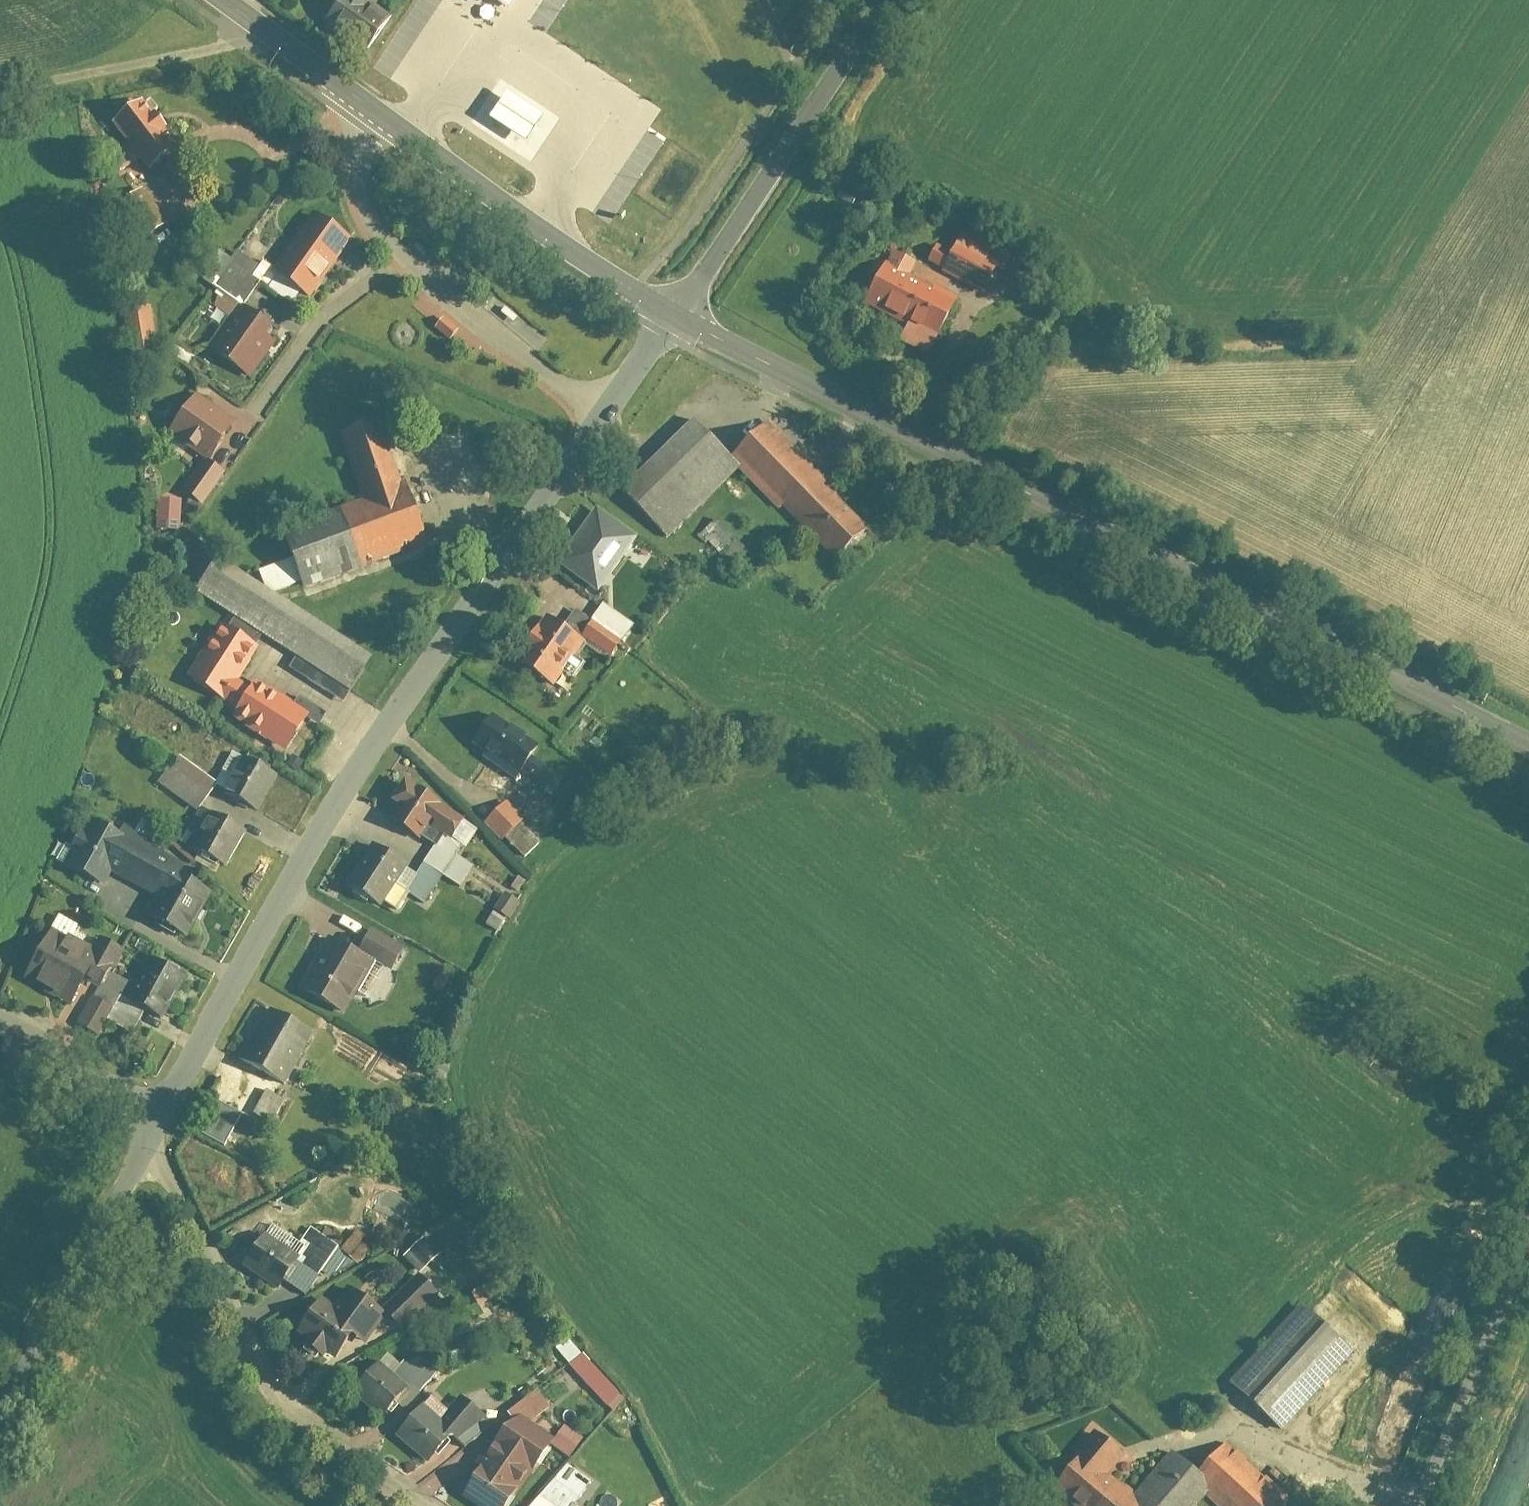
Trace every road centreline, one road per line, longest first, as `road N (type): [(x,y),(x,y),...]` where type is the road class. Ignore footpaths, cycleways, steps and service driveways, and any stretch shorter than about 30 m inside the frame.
road 1 (residential): [(679,323),(381,743),(153,1130)]
road 2 (secondary): [(1528,751),(679,323)]
road 3 (secondary): [(679,323),(264,31)]
road 4 (residential): [(153,1130),(260,1395),(418,1505)]
road 5 (secondary): [(679,323),(885,0)]
road 6 (residential): [(153,1130),(0,1420)]
road 7 (residential): [(0,110),(234,48),(264,31)]
road 8 (unclassified): [(1429,1505),(1528,1262)]
road 9 (residential): [(0,1024),(104,1078),(153,1130)]

